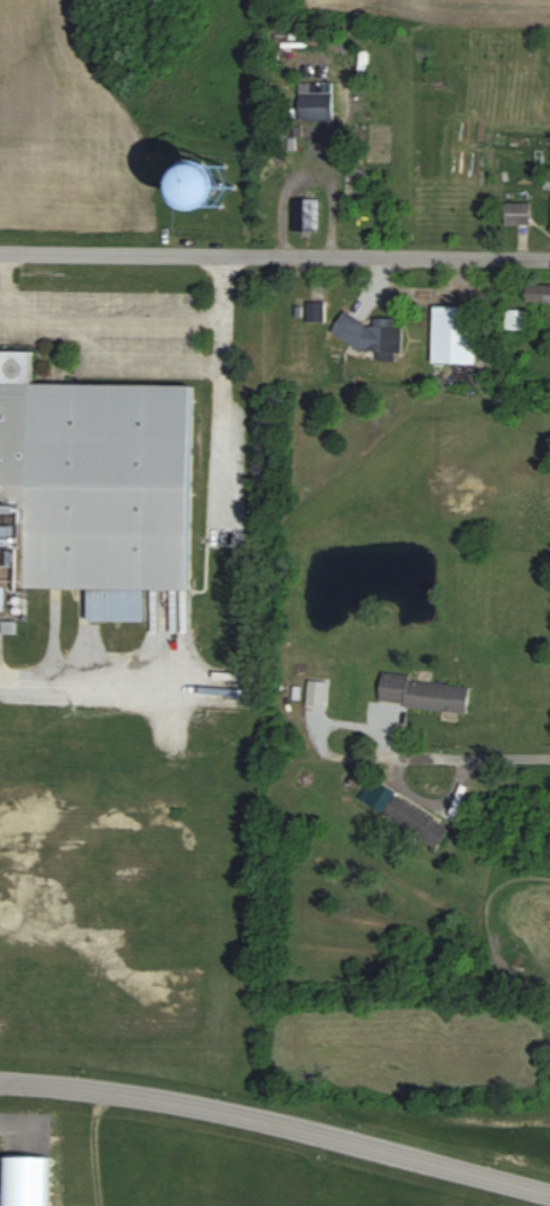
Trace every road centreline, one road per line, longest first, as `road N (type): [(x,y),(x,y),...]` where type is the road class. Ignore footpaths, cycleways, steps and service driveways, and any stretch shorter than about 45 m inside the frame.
road 1 (residential): [(0,1077),(216,1107),(549,1192)]
road 2 (residential): [(549,260),(227,254)]
road 3 (residential): [(227,254),(0,250)]
road 4 (residential): [(549,757),(416,758)]

